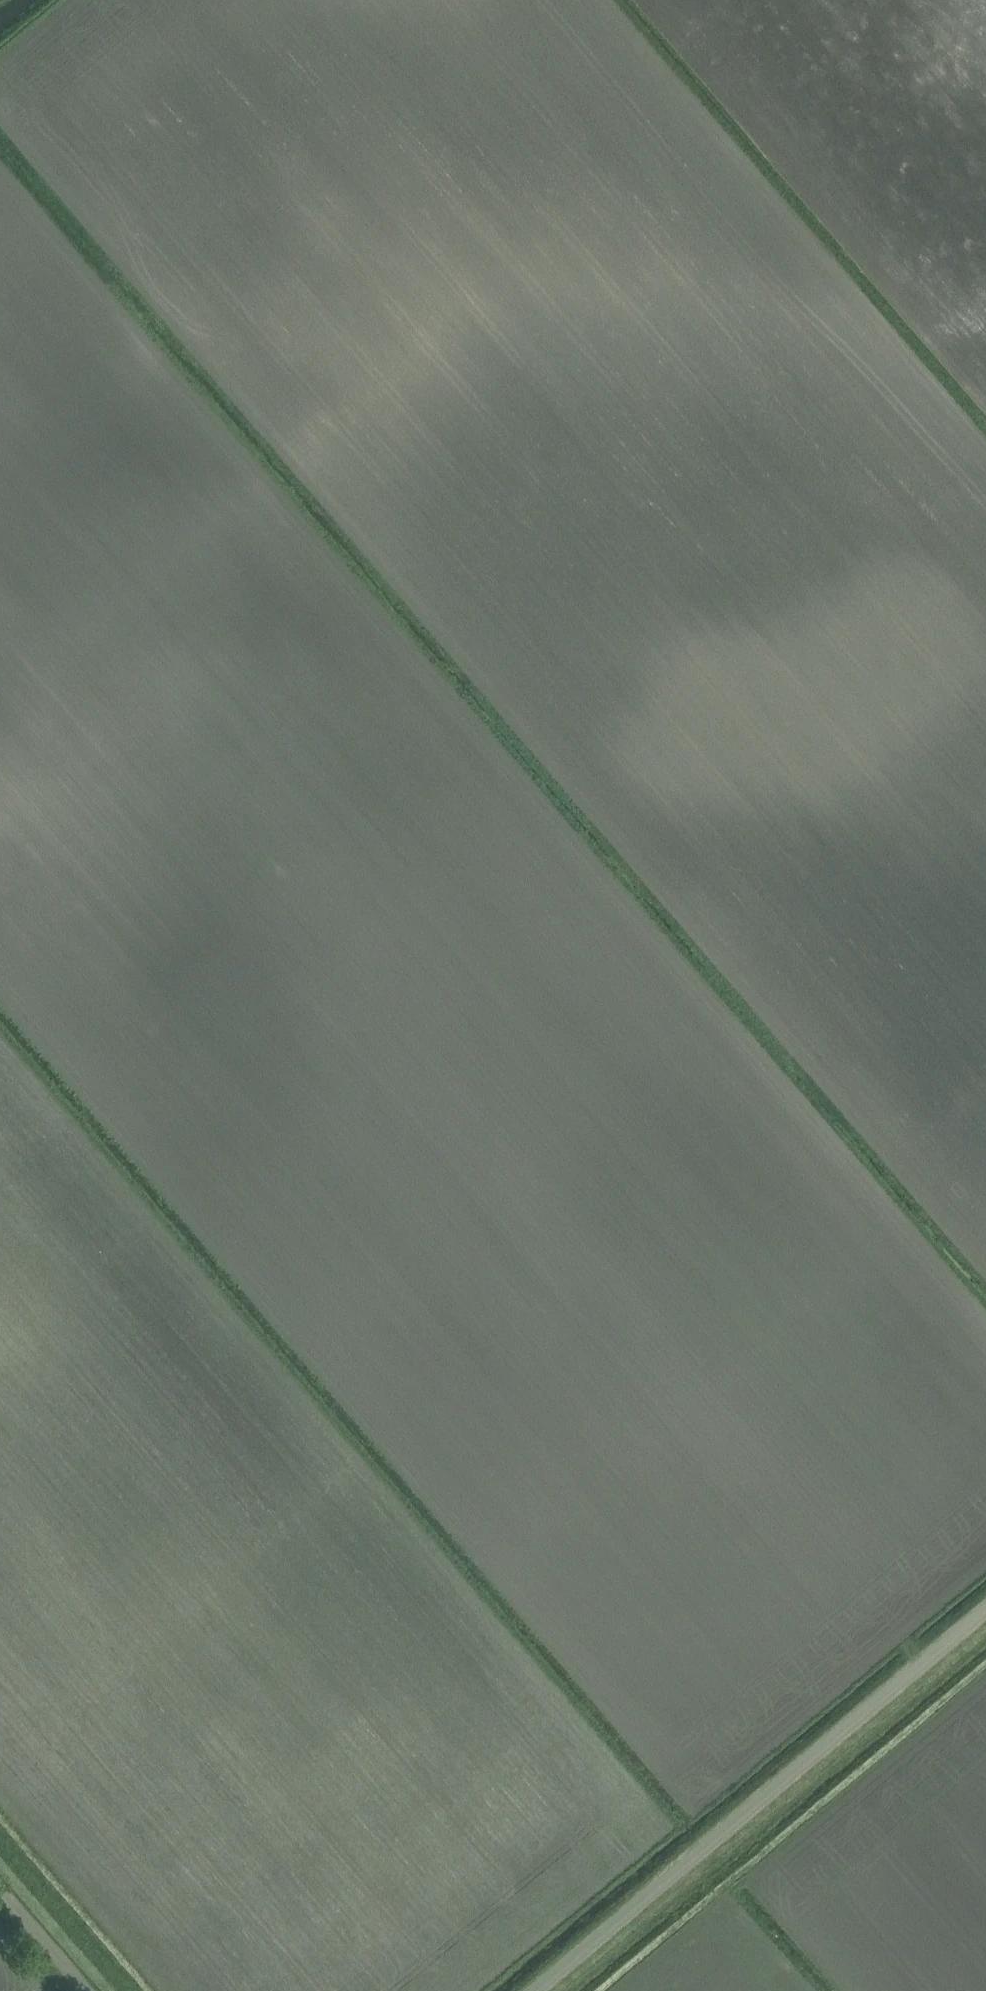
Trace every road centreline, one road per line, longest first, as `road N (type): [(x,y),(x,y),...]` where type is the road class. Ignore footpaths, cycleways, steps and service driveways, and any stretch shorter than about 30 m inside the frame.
road 1 (unclassified): [(534,1990),(985,1609)]
road 2 (unclassified): [(88,1990),(0,1888)]

